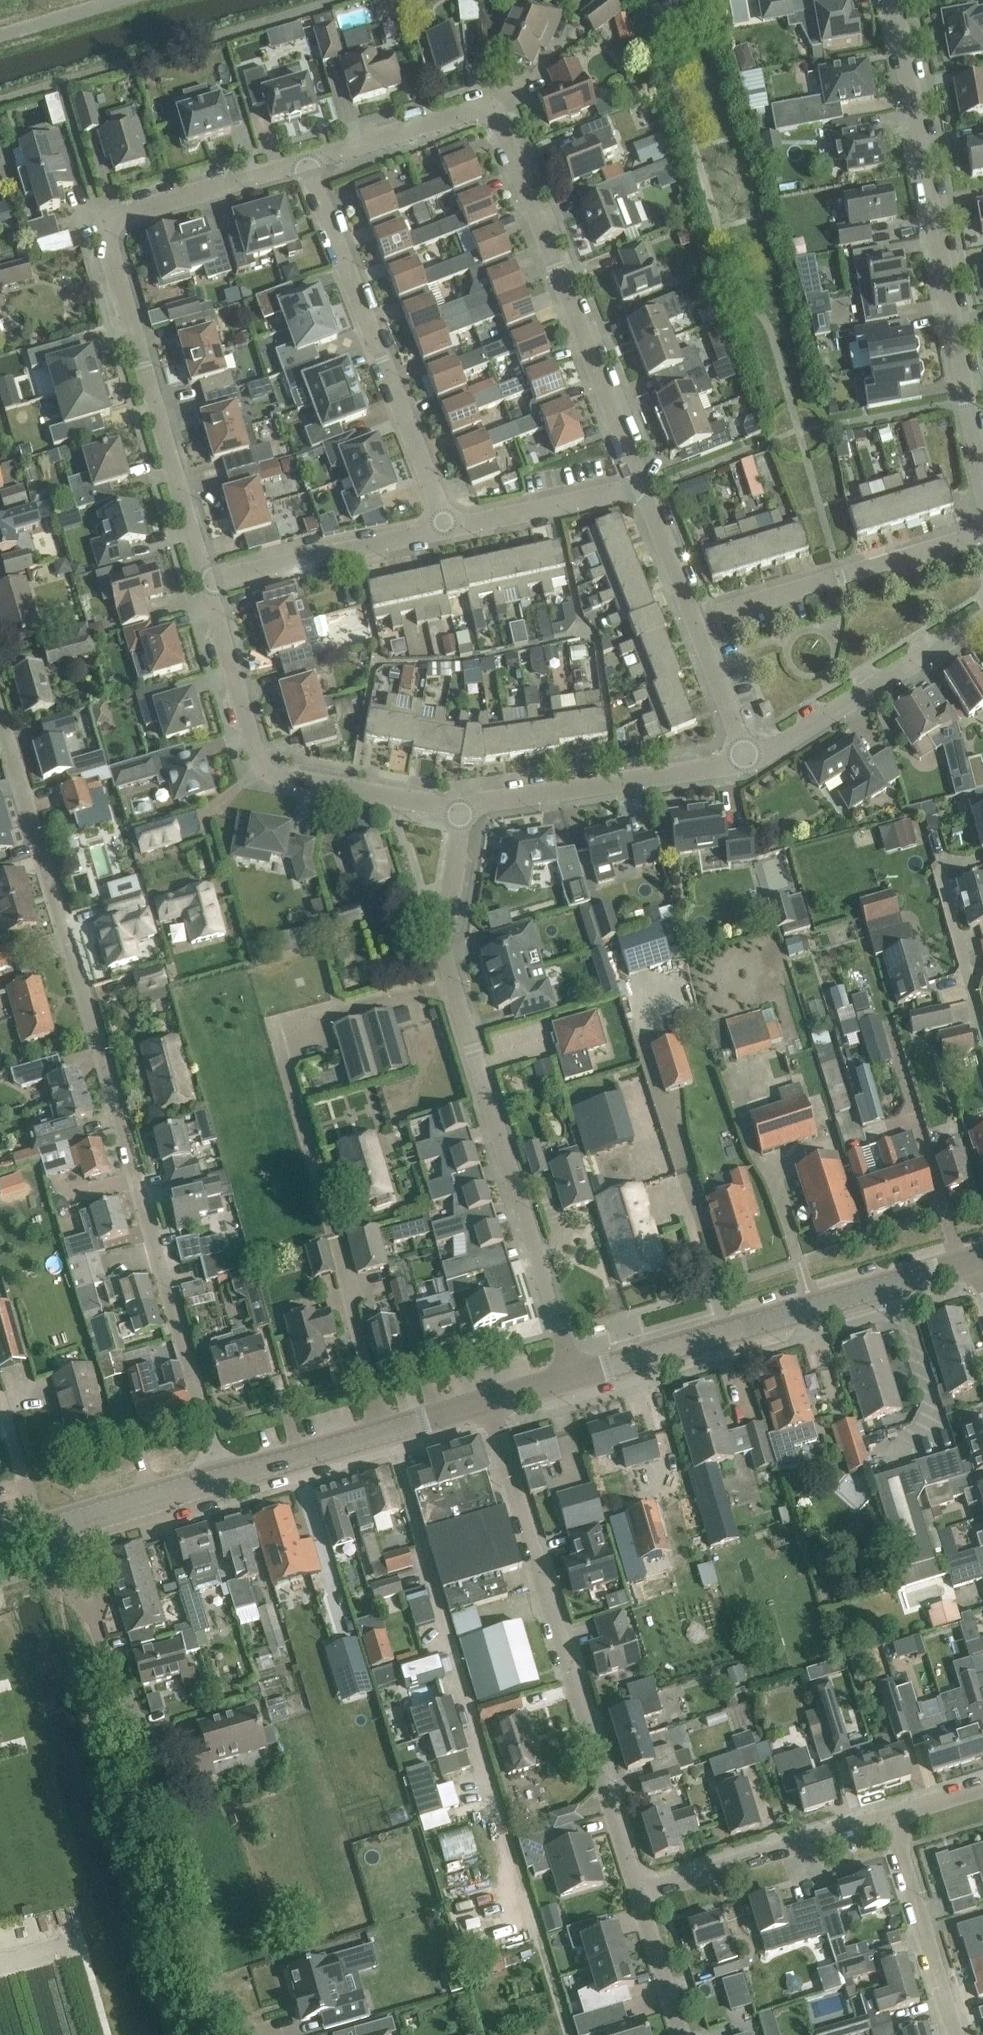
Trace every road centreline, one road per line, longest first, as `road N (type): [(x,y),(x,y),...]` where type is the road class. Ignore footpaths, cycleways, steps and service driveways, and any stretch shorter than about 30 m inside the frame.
road 1 (residential): [(220,1479),(0,717)]
road 2 (residential): [(641,487),(499,122),(480,109),(304,160)]
road 3 (residential): [(572,1378),(441,945),(463,808)]
road 4 (residential): [(304,160),(110,224),(110,250),(205,580)]
road 5 (residential): [(637,1893),(487,1402)]
road 6 (residential): [(982,491),(897,0)]
road 7 (residential): [(94,1622),(126,1689),(211,1976),(250,2034)]
road 8 (residential): [(387,1432),(271,1019)]
road 9 (secondary): [(572,1378),(976,1258)]
road 10 (residential): [(205,580),(255,755),(277,778),(463,808)]
road 11 (residential): [(447,529),(304,160)]
road 12 (residential): [(387,1432),(484,1758)]
road 13 (residential): [(693,621),(982,533)]
road 14 (track): [(484,1758),(566,2034)]
road 15 (residential): [(463,808),(747,761)]
road 16 (residential): [(747,761),(982,621)]
road 17 (residential): [(637,1893),(888,1816)]
road 18 (residential): [(205,580),(447,529)]
road 19 (residential): [(955,2034),(888,1816)]
road 20 (residential): [(447,529),(641,487)]
road 21 (secondary): [(220,1479),(387,1432)]
road 22 (residential): [(982,1034),(936,873)]
road 23 (residential): [(747,761),(693,621)]
road 24 (secondary): [(77,1521),(220,1479)]
road 25 (residential): [(681,2034),(637,1893)]
road 26 (residential): [(693,621),(641,487)]
road 27 (residential): [(42,1532),(0,1400)]
road 28 (residential): [(0,36),(118,0)]

